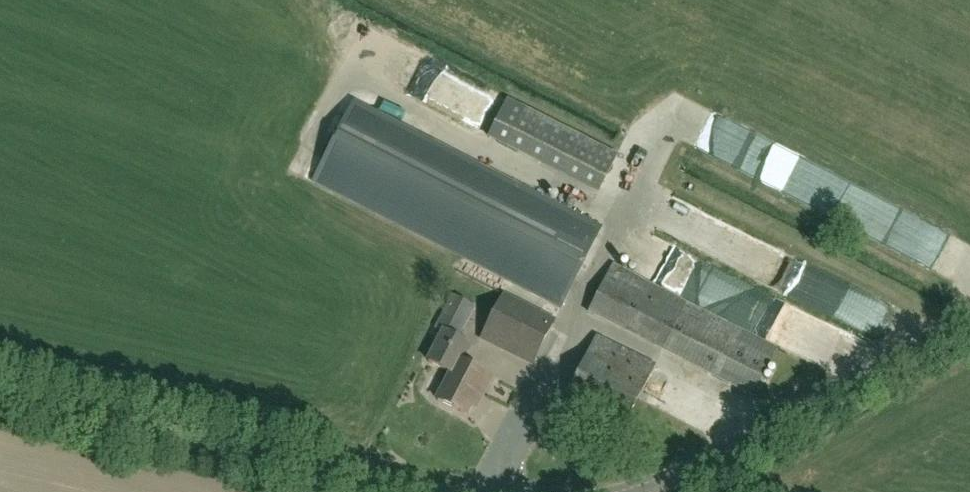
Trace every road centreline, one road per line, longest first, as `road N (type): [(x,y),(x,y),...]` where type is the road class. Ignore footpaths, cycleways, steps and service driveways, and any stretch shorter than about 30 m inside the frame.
road 1 (tertiary): [(0,397),(426,491)]
road 2 (tertiary): [(631,491),(701,467),(969,322)]

